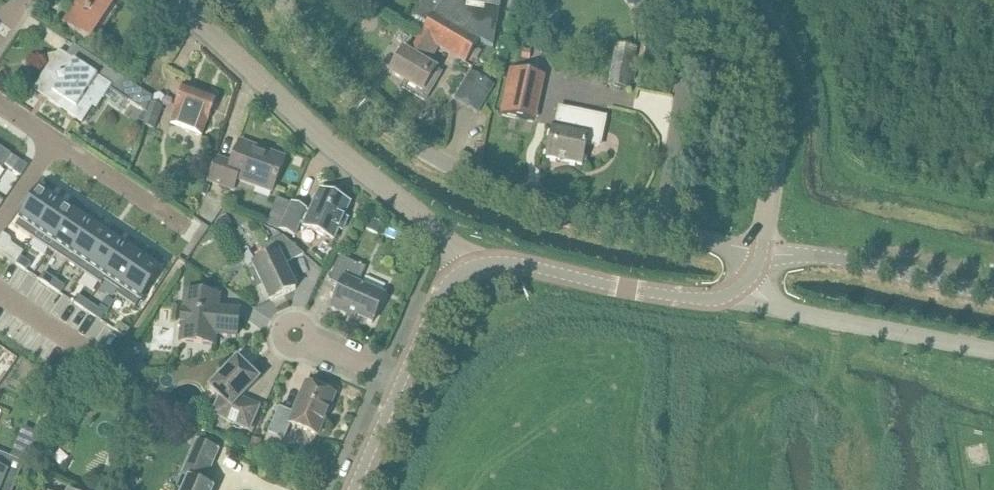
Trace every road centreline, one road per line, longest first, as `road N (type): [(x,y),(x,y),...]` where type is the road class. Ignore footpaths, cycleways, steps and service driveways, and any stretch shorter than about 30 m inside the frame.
road 1 (unclassified): [(659,234),(542,206),(411,143),(325,76),(281,0)]
road 2 (residential): [(468,270),(425,217),(351,164),(171,0)]
road 3 (tertiary): [(747,285),(714,300),(521,264),(468,270)]
road 4 (tertiary): [(761,250),(780,131),(762,58),(730,0)]
road 5 (unclassified): [(993,353),(787,310),(747,285)]
road 6 (residential): [(201,239),(0,107)]
road 7 (unclassified): [(761,250),(840,258),(993,293)]
road 8 (unclassified): [(694,2),(659,234)]
road 9 (tertiary): [(402,380),(437,303),(468,270)]

